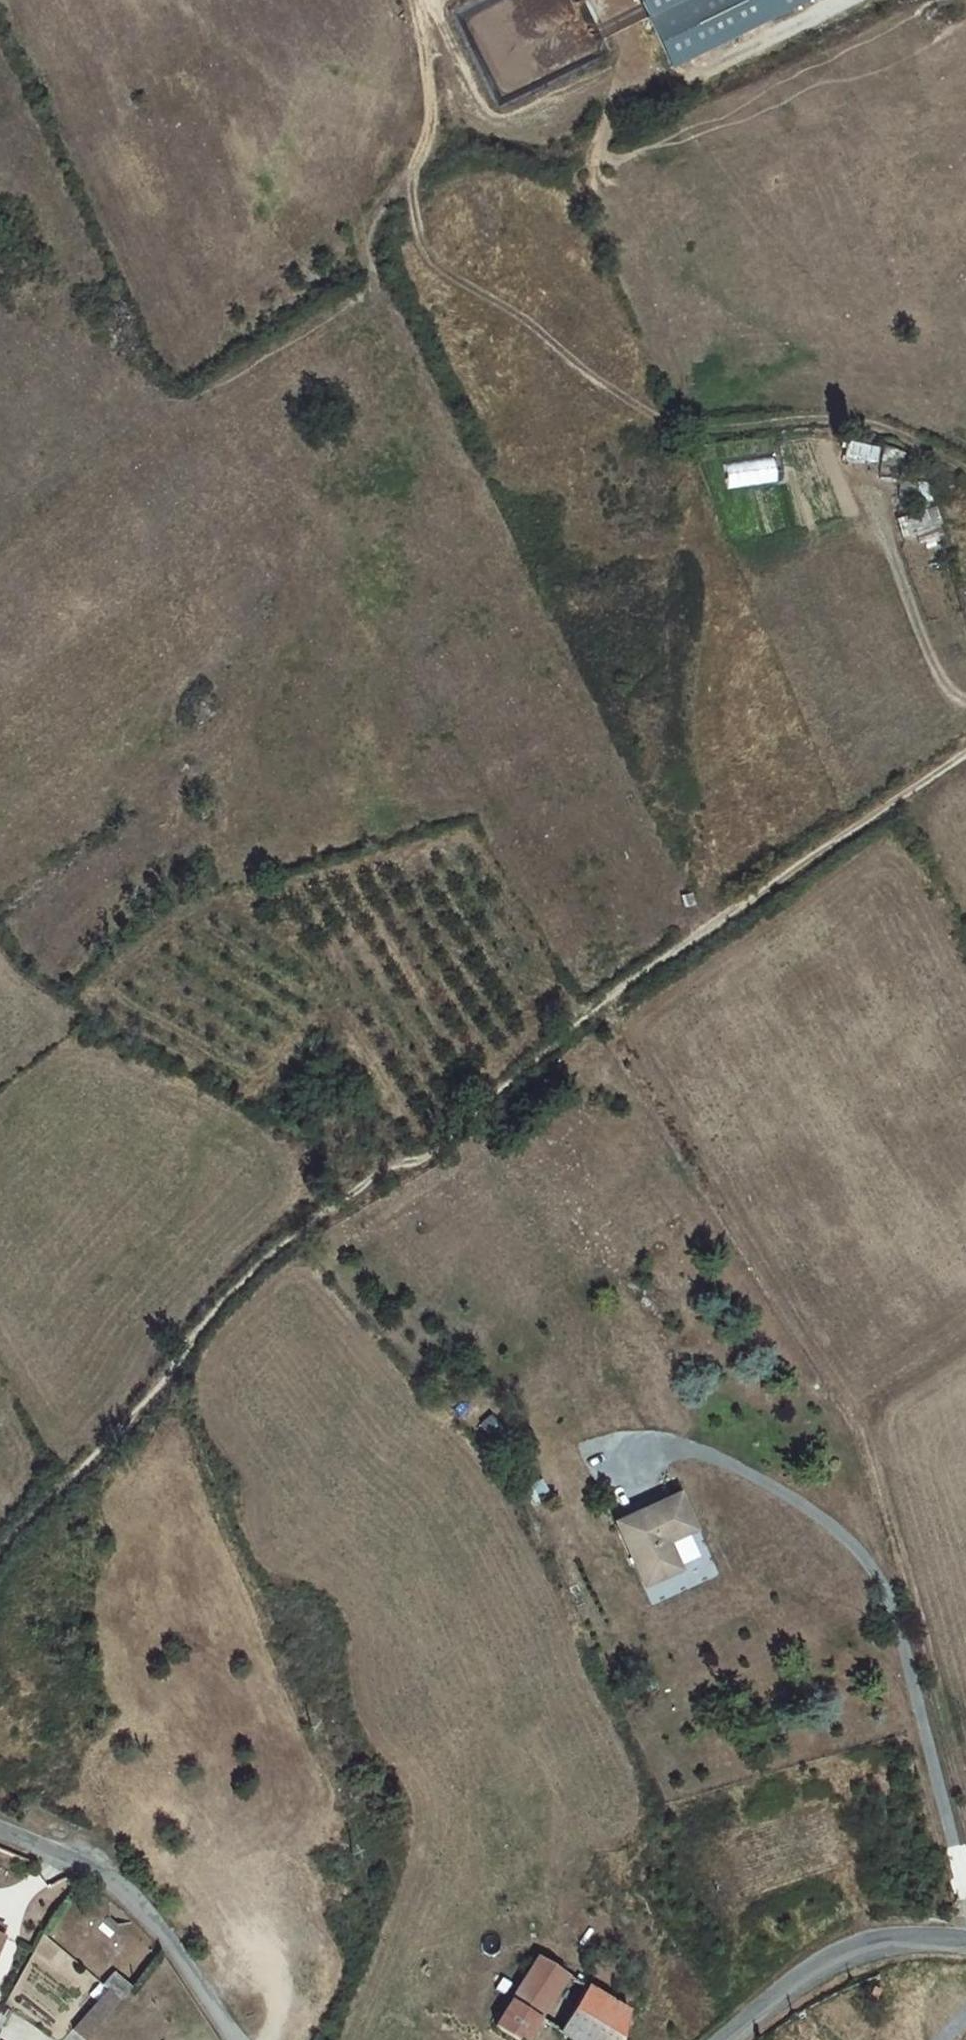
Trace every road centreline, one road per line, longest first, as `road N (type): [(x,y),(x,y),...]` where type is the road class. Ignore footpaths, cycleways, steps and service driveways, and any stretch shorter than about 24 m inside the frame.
road 1 (track): [(0,1548),(285,1236),(378,1172),(440,1151),(609,996),(965,750)]
road 2 (unclassified): [(0,1831),(87,1865),(124,1891),(234,2039)]
road 3 (unclassified): [(724,2039),(818,1966),(864,1945),(965,1940)]

